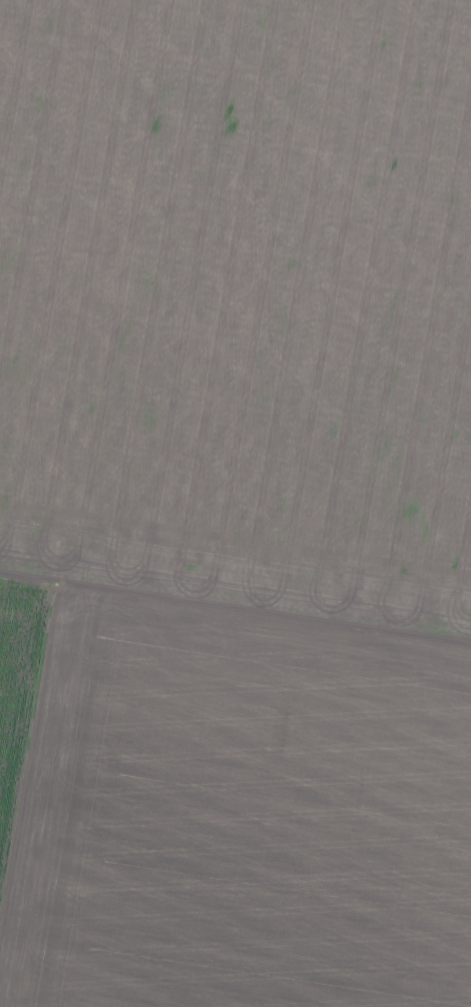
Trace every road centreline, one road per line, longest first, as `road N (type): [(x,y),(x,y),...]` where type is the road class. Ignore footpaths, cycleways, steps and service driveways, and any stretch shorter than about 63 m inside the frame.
road 1 (track): [(0,573),(470,643)]

